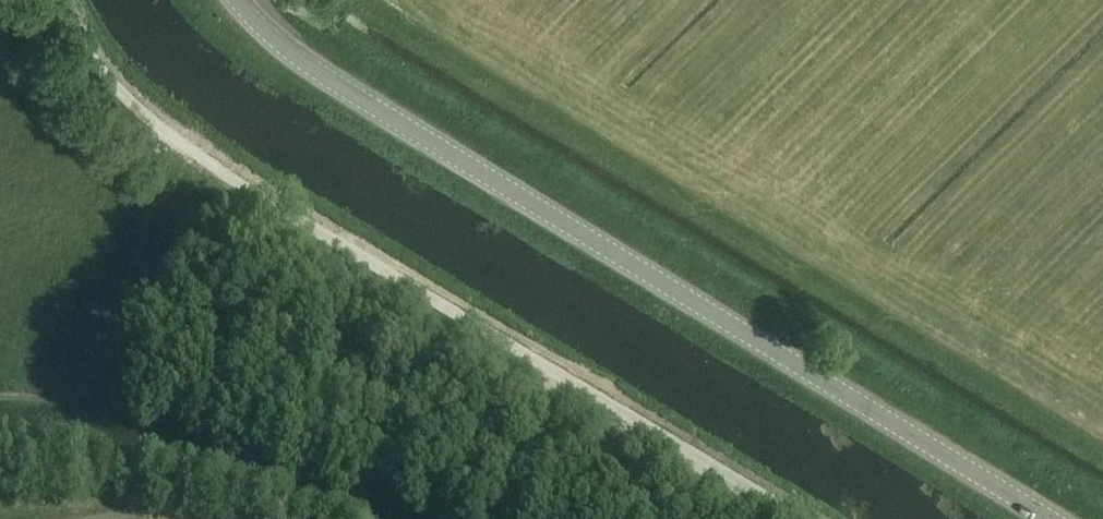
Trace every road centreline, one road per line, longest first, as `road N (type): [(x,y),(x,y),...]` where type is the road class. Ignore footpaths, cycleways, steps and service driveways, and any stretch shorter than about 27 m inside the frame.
road 1 (tertiary): [(1049,518),(281,45),(239,0)]
road 2 (unclassified): [(793,518),(194,153),(102,72),(60,0)]

